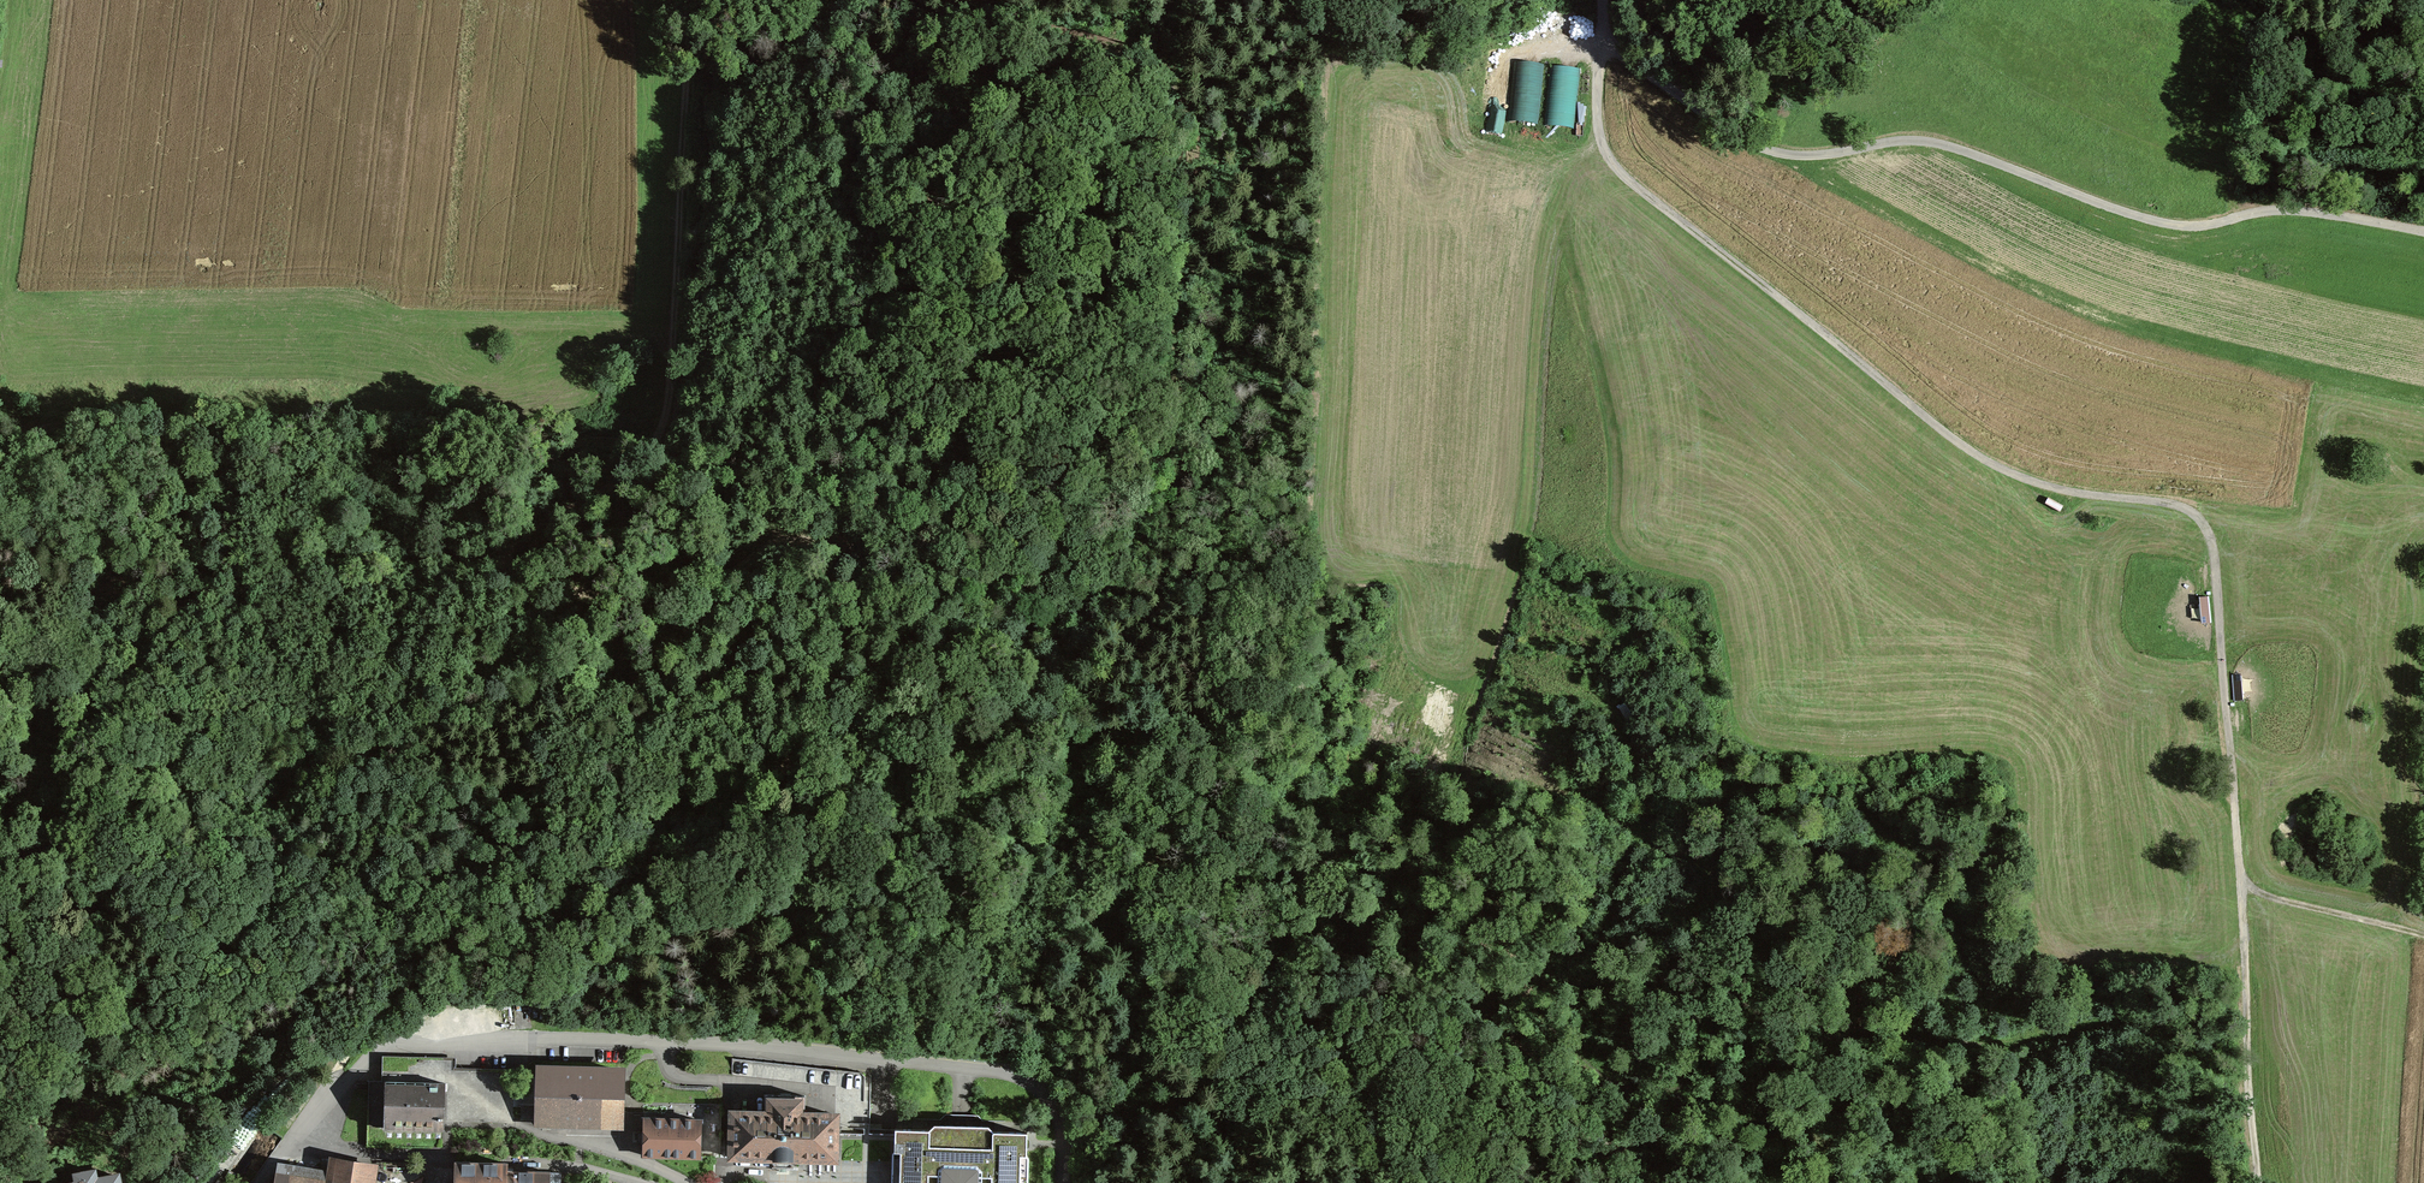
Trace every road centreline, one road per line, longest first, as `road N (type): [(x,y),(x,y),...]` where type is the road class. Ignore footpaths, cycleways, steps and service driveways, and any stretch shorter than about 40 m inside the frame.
road 1 (track): [(2256,1182),(2247,1156),(2239,872),(2212,533),(2182,504),(2055,488),(1976,454),(1631,183),(1591,115),(1594,52)]
road 2 (track): [(992,0),(1165,68),(1182,118),(1160,365),(1226,779),(1196,887)]
road 3 (track): [(675,0),(687,87),(676,374),(655,447),(631,471),(513,540),(507,575),(661,605),(686,602),(805,534)]
road 4 (track): [(0,885),(27,889),(131,868),(262,825),(385,745),(450,715),(771,664),(844,617)]
road 5 (track): [(1594,52),(1746,143),(1785,156),(1903,141),(1943,144),(2161,224),(2276,209),(2423,232)]
road 6 (unclassified): [(333,1079),(386,1043),(435,1049),(511,1039),(702,1044),(1003,1071),(1033,1082),(1053,1106),(1064,1143),(1062,1182)]
road 7 (track): [(844,617),(834,695),(811,740),(724,811),(639,858),(506,901),(382,1014),(333,1079)]
road 8 (track): [(42,436),(198,408),(655,447)]
road 9 (track): [(1196,887),(1184,938),(1220,1019),(1262,1037),(1364,1028),(1435,1042),(1621,1154)]
road 10 (track): [(805,534),(860,123),(889,37),(943,0)]
road 11 (track): [(844,617),(890,604),(923,608),(999,636),(1124,720),(1179,772),(1196,887)]
road 12 (track): [(0,562),(34,510),(43,465),(42,436),(0,382)]
road 13 (track): [(2239,872),(2258,888),(2423,934)]
road 14 (track): [(719,672),(771,621),(792,585),(805,534)]
road 15 (residential): [(635,1182),(576,1166),(504,1163)]
road 16 (residential): [(262,1182),(333,1079)]

